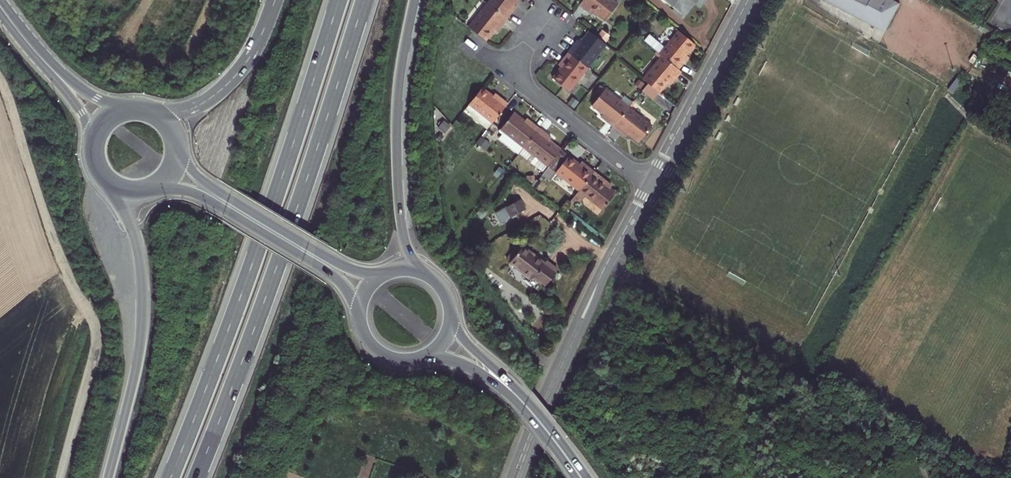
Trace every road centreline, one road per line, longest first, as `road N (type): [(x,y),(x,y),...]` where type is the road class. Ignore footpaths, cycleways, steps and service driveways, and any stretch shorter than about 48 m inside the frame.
road 1 (trunk): [(339,0),(240,302),(171,477)]
road 2 (trunk): [(197,477),(296,212),(364,0)]
road 3 (residential): [(516,477),(573,337),(650,184)]
road 4 (trunk): [(105,180),(137,244),(143,294),(138,355),(108,477)]
road 5 (trunk): [(430,277),(407,250),(397,177),(398,94),(414,0)]
road 6 (secondary): [(143,192),(188,191),(235,214),(336,278),(360,325)]
road 7 (secondary): [(398,270),(371,273),(336,262),(208,184),(177,142)]
road 8 (residential): [(650,184),(743,7)]
road 9 (trunk): [(275,0),(250,57),(217,95),(179,112),(152,111)]
road 10 (residential): [(650,184),(510,74)]
road 11 (track): [(114,50),(166,68),(184,58),(209,0)]
road 12 (secondary): [(31,47),(80,112),(93,156)]
road 13 (secondary): [(137,108),(94,97),(31,47)]

